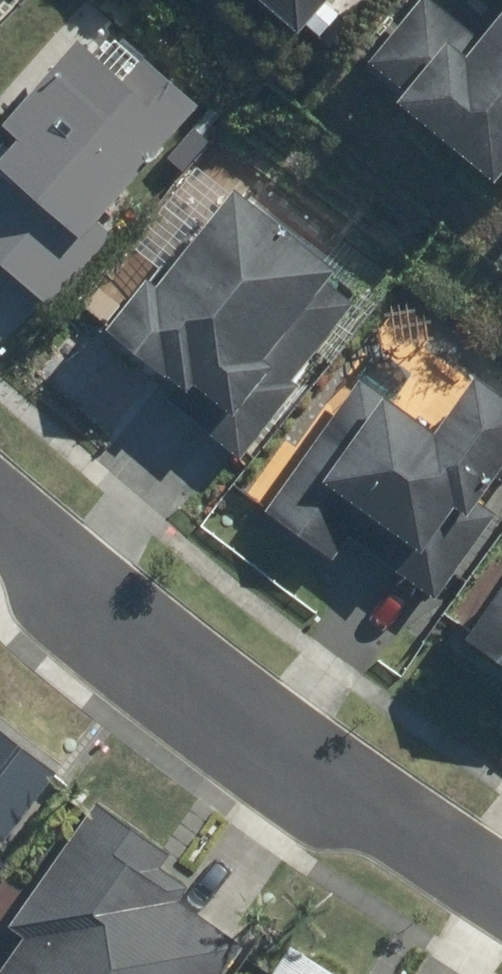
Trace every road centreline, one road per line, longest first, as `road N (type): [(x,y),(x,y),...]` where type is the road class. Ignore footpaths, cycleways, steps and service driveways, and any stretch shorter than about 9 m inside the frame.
road 1 (residential): [(0,509),(344,774),(501,875)]

